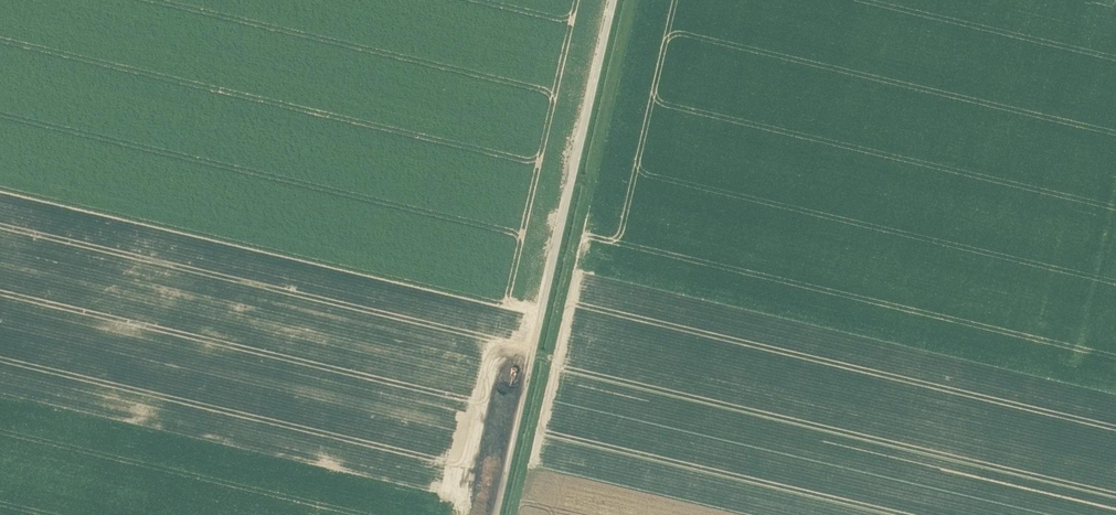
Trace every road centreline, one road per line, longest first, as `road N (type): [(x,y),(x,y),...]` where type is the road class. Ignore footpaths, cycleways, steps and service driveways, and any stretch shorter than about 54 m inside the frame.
road 1 (track): [(494,514),(613,0)]

